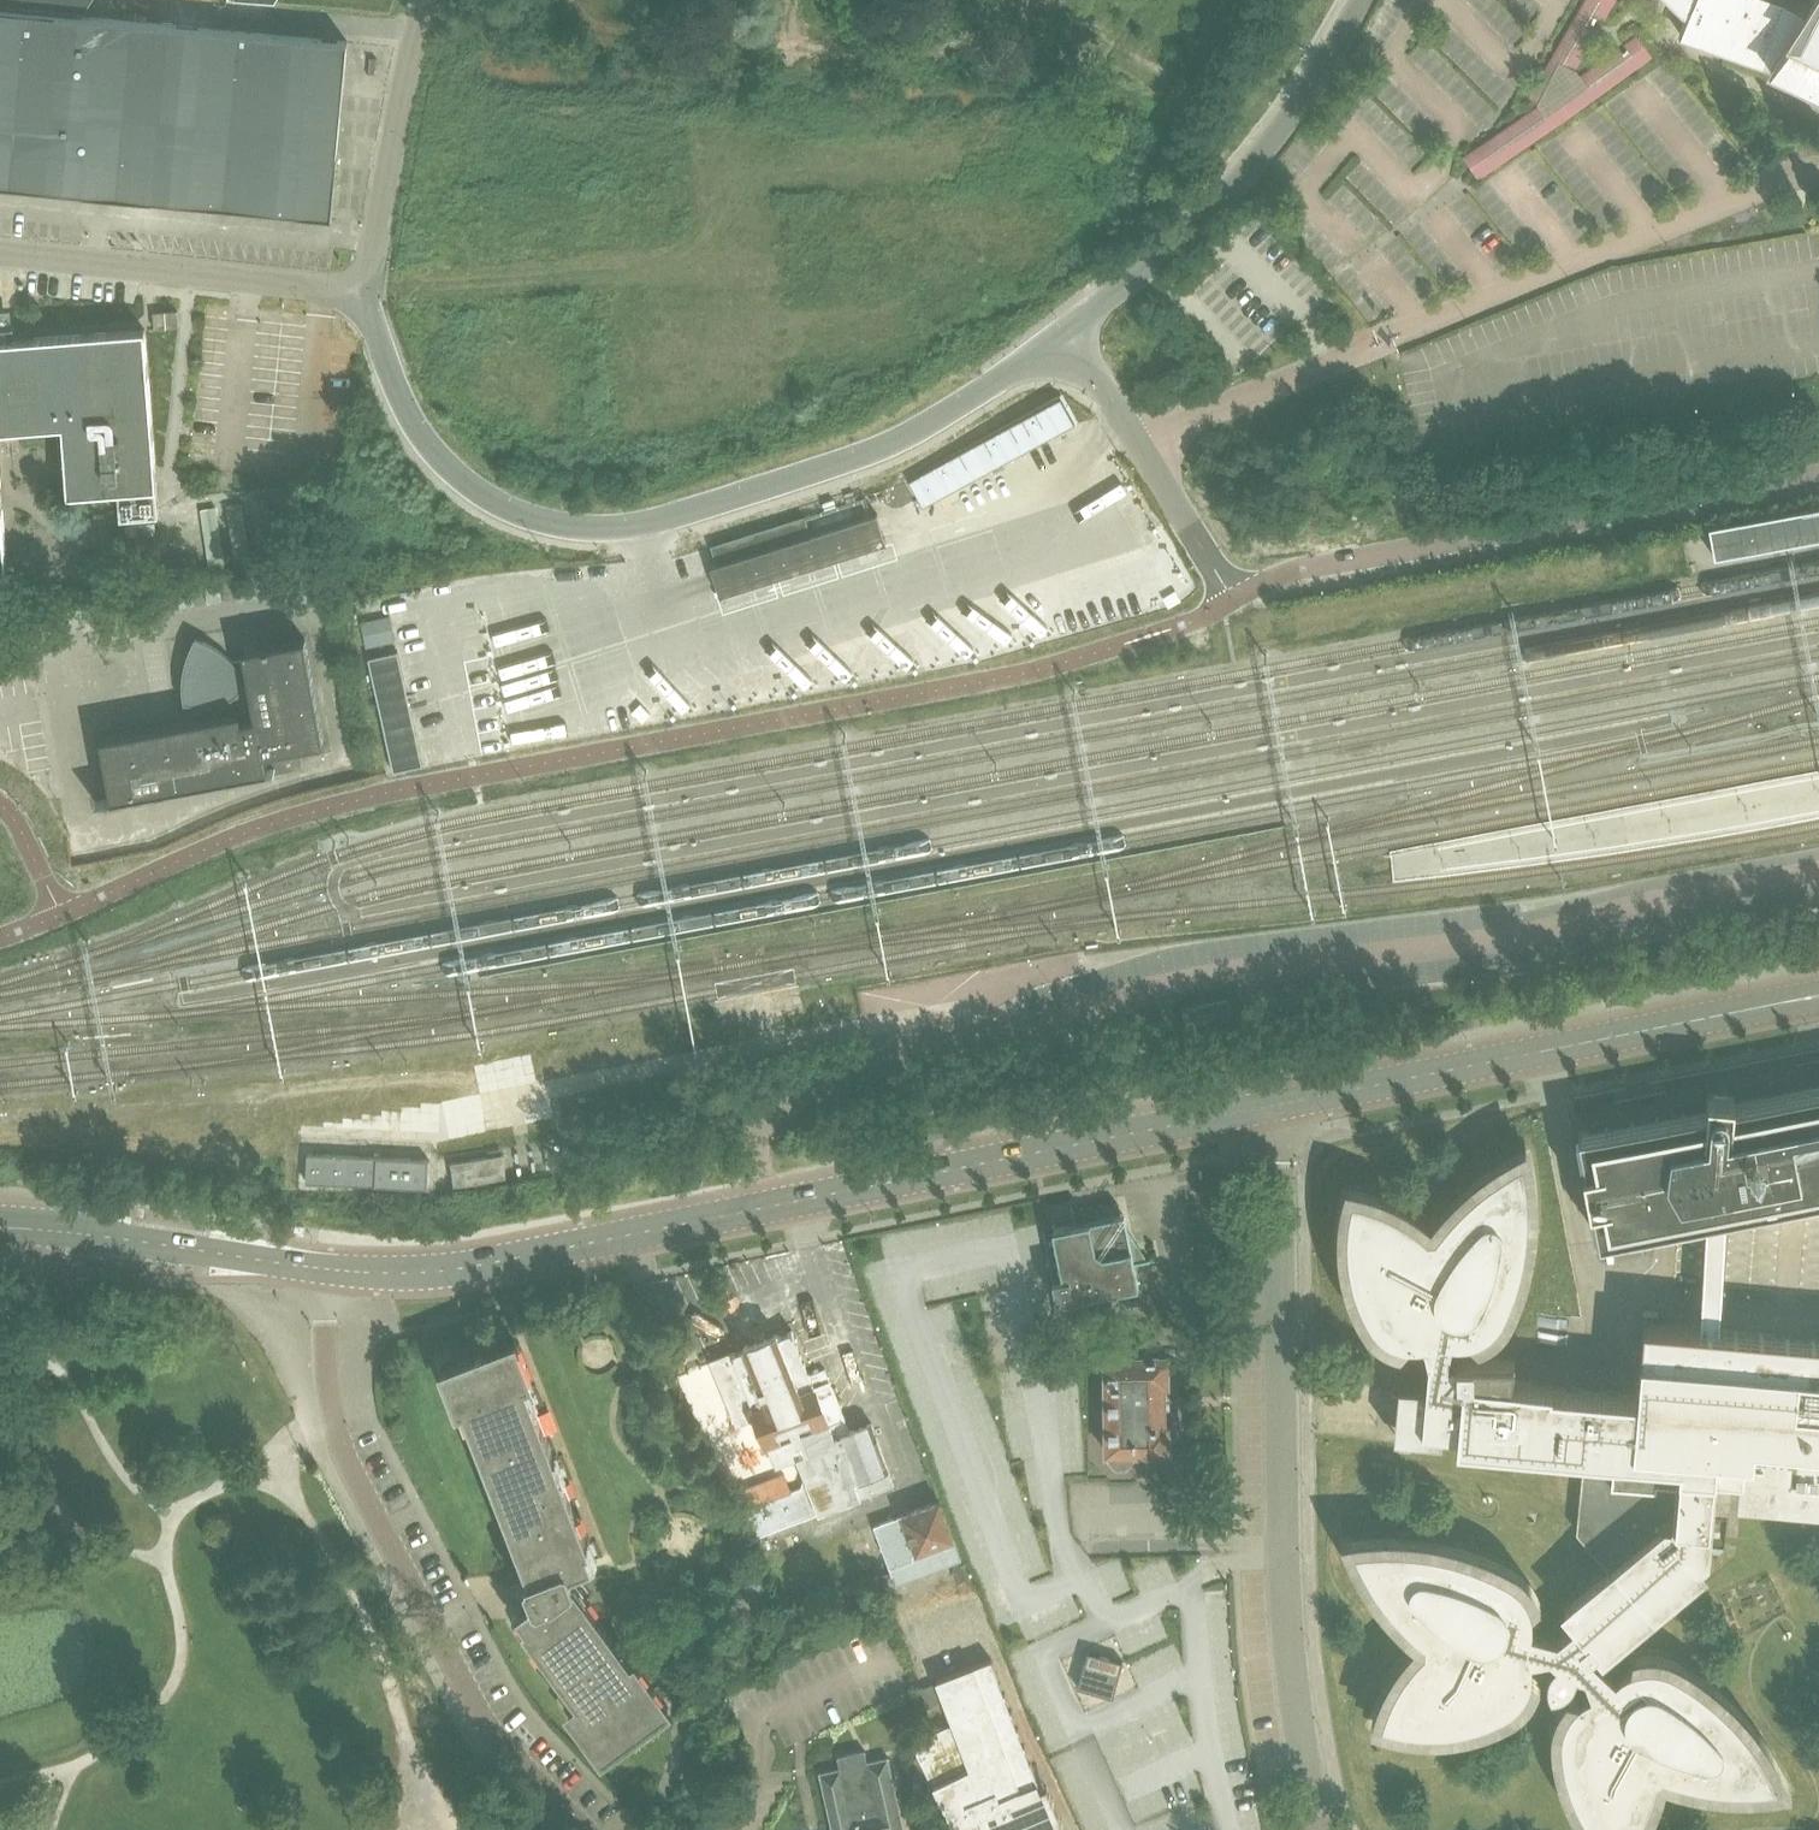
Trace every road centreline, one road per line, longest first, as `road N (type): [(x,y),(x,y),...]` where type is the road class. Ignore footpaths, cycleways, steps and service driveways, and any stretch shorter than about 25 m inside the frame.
road 1 (unclassified): [(1065,338),(902,440),(683,514),(599,528),(529,519),(457,476),(411,420),(367,293)]
road 2 (residential): [(1319,1829),(1282,1561),(1276,1104)]
road 3 (residential): [(1818,474),(1316,562),(1233,599)]
road 4 (secondary): [(1276,1104),(1818,996)]
road 5 (secondary): [(762,1208),(1276,1104)]
road 6 (residential): [(338,1437),(477,1715),(589,1829)]
road 7 (unclassified): [(1065,338),(1241,182),(1309,92),(1361,0)]
road 8 (secondary): [(329,1269),(445,1269),(762,1208)]
road 9 (track): [(748,255),(367,293)]
road 10 (unclassified): [(367,293),(0,253)]
road 11 (unclassified): [(762,1208),(758,1143),(782,1109),(894,1061),(1019,1034)]
road 12 (secondary): [(0,1227),(329,1269)]
road 13 (unclassified): [(1233,599),(1065,338)]
road 14 (unclassified): [(367,293),(425,0)]
road 15 (unclassified): [(329,1269),(325,1357),(338,1437)]

